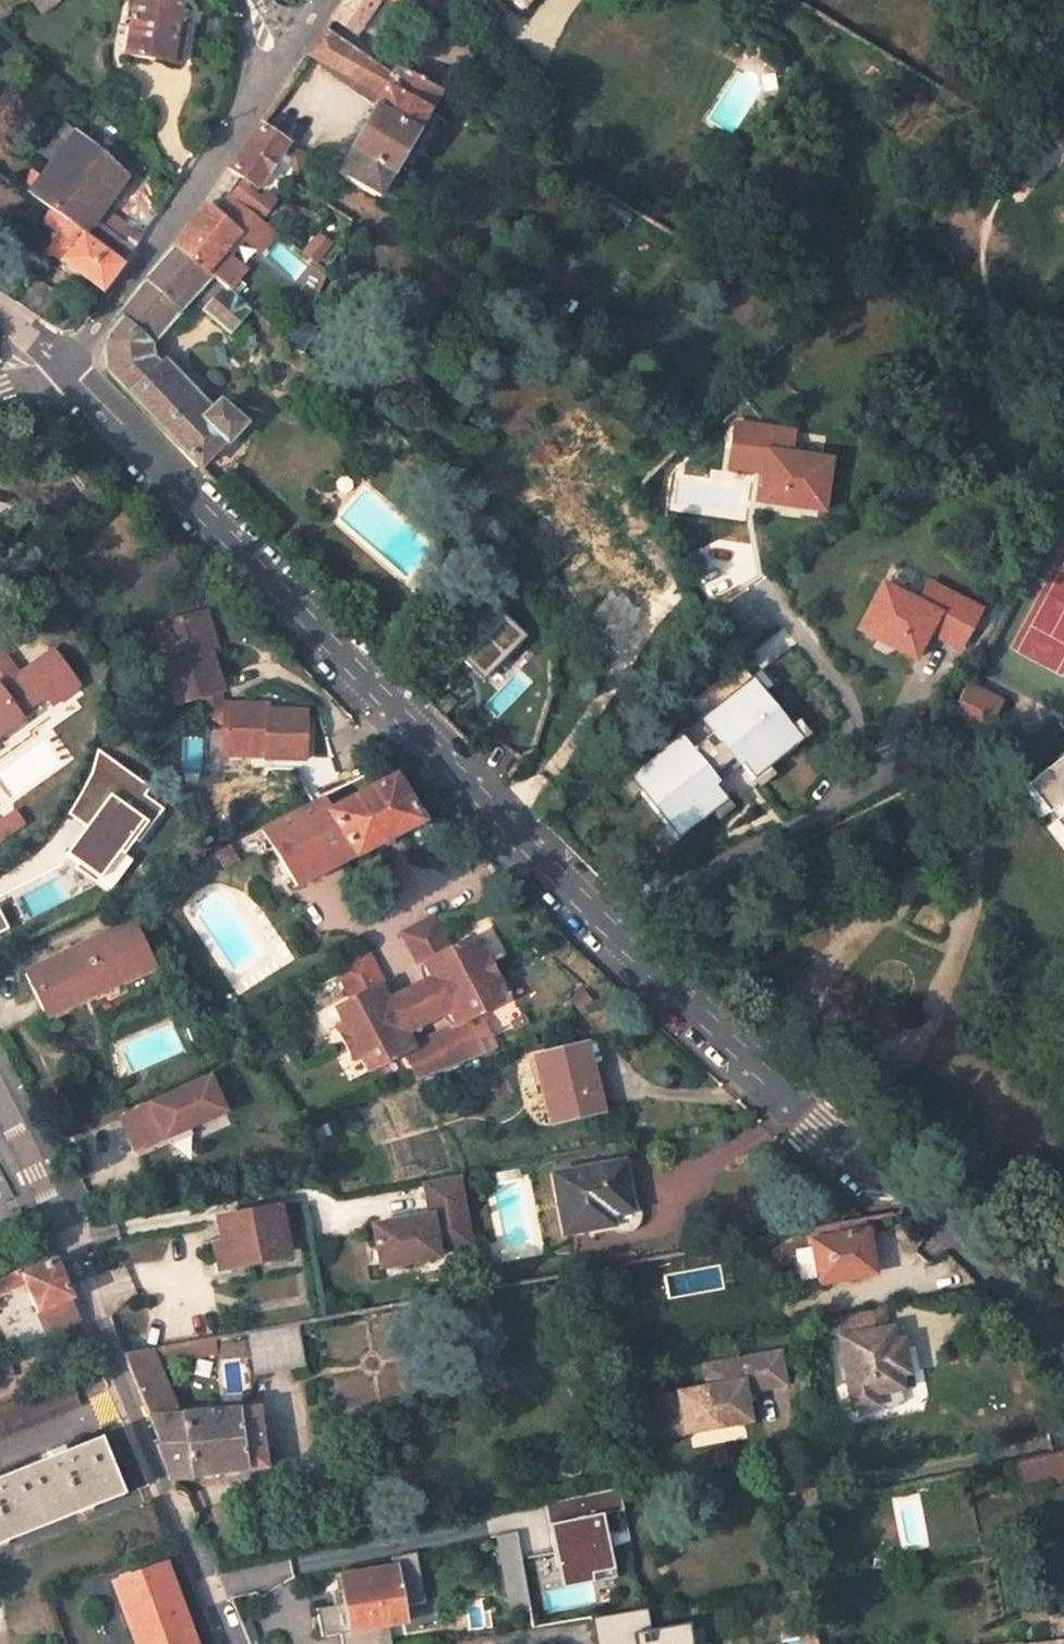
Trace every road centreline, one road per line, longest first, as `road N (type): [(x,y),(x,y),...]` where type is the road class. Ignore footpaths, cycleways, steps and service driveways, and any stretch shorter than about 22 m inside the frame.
road 1 (unclassified): [(1063,1352),(934,1221),(860,1165),(605,925),(64,362)]
road 2 (residential): [(234,1643),(0,1100)]
road 3 (residential): [(64,362),(96,332),(177,217),(284,50)]

